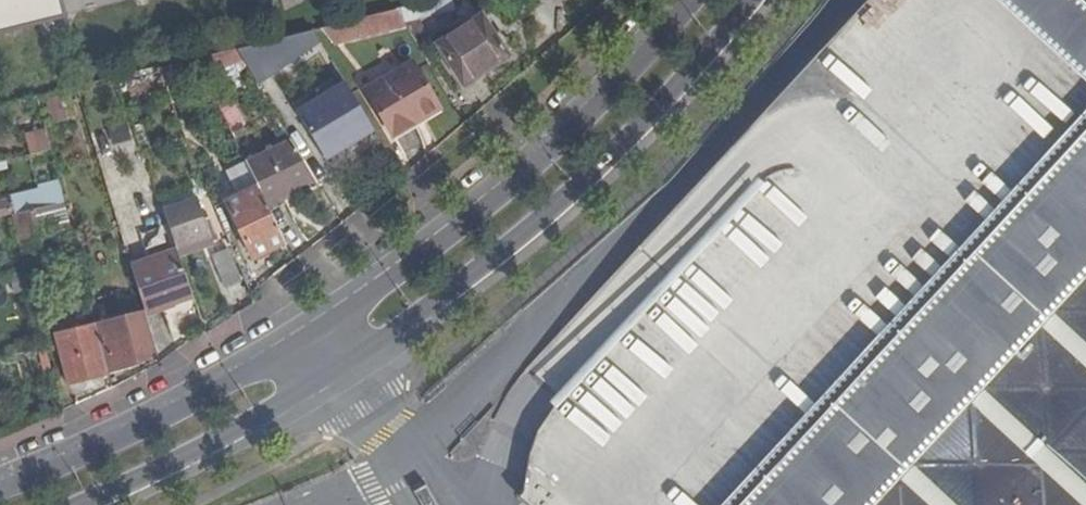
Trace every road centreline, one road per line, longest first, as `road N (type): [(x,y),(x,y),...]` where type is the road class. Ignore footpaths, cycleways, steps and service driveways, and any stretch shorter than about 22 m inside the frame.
road 1 (secondary): [(92,504),(210,451),(395,343),(556,221),(685,95),(758,0)]
road 2 (secondary): [(680,0),(630,62),(508,183),(349,302),(189,397),(0,478)]

